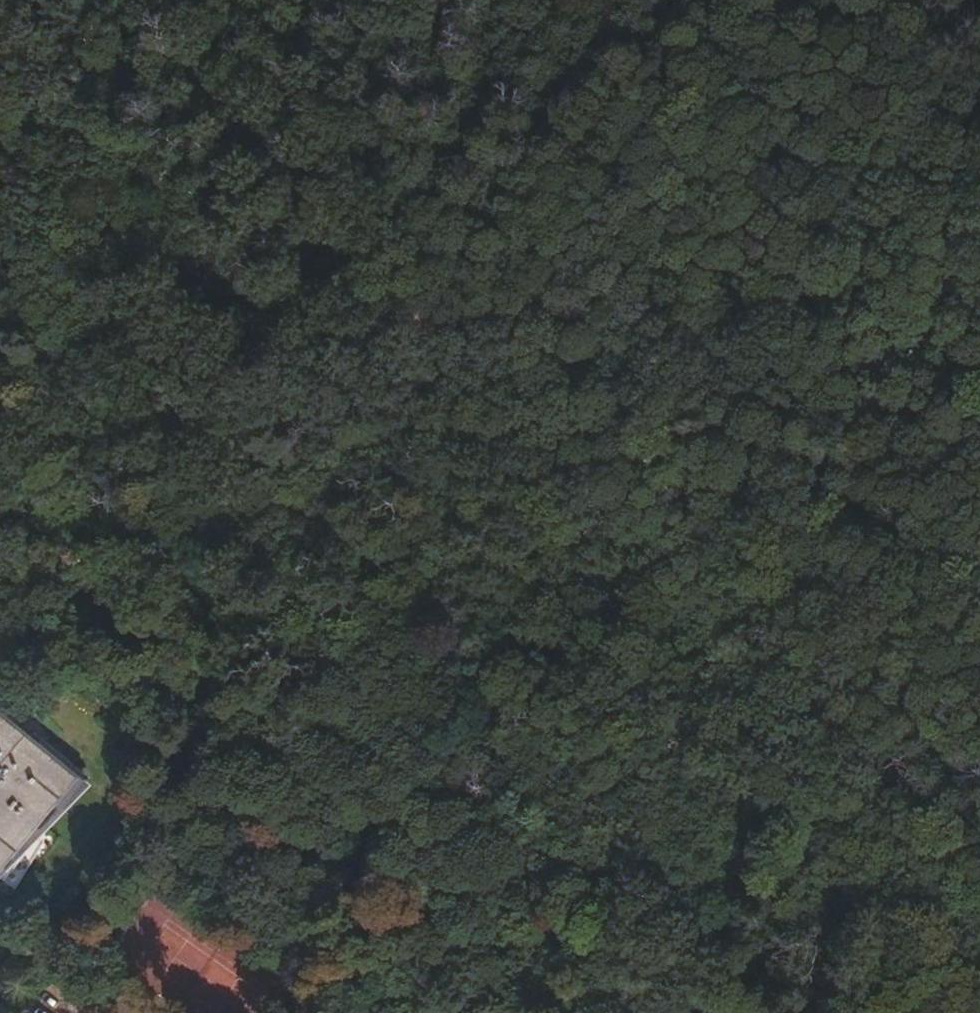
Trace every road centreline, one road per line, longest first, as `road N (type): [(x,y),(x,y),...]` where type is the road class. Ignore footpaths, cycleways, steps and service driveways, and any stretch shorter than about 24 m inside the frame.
road 1 (track): [(979,713),(896,603),(533,333),(479,313),(265,301),(207,283),(186,267),(168,206),(193,105),(220,61),(280,0)]
road 2 (track): [(0,498),(70,561),(209,662),(837,1012)]

